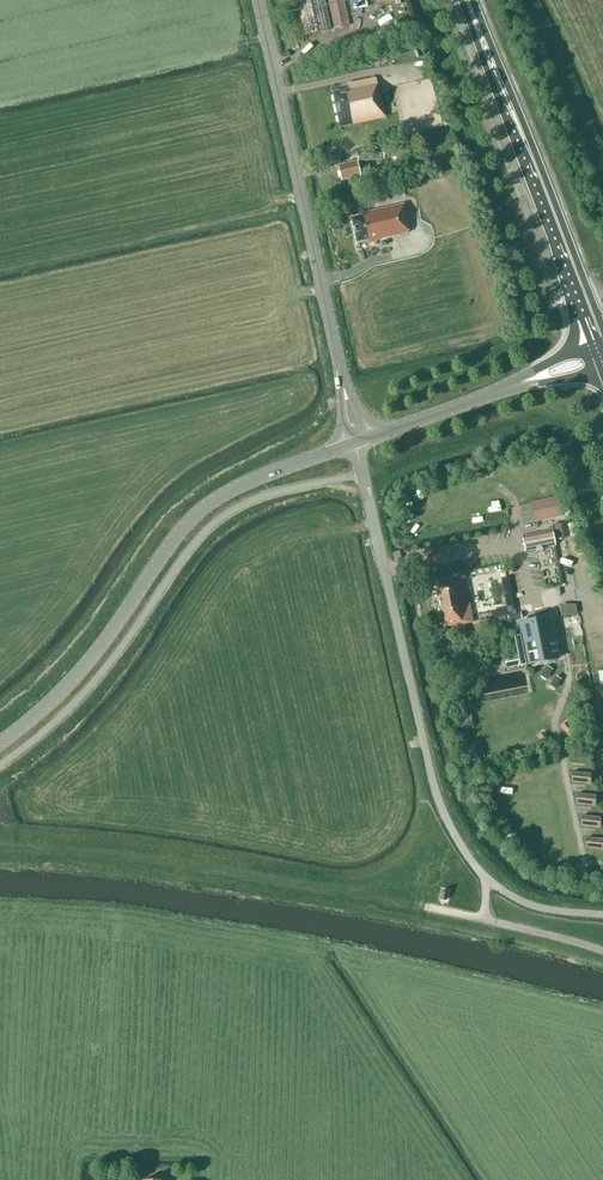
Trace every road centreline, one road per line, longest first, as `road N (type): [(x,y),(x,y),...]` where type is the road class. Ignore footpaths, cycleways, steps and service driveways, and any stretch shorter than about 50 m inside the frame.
road 1 (tertiary): [(0,742),(85,663),(178,534),(210,503),(356,442)]
road 2 (unclassified): [(485,877),(448,825),(431,778),(356,442)]
road 3 (tertiary): [(356,442),(257,0)]
road 4 (trunk): [(602,353),(468,0)]
road 5 (tertiary): [(356,442),(602,356)]

